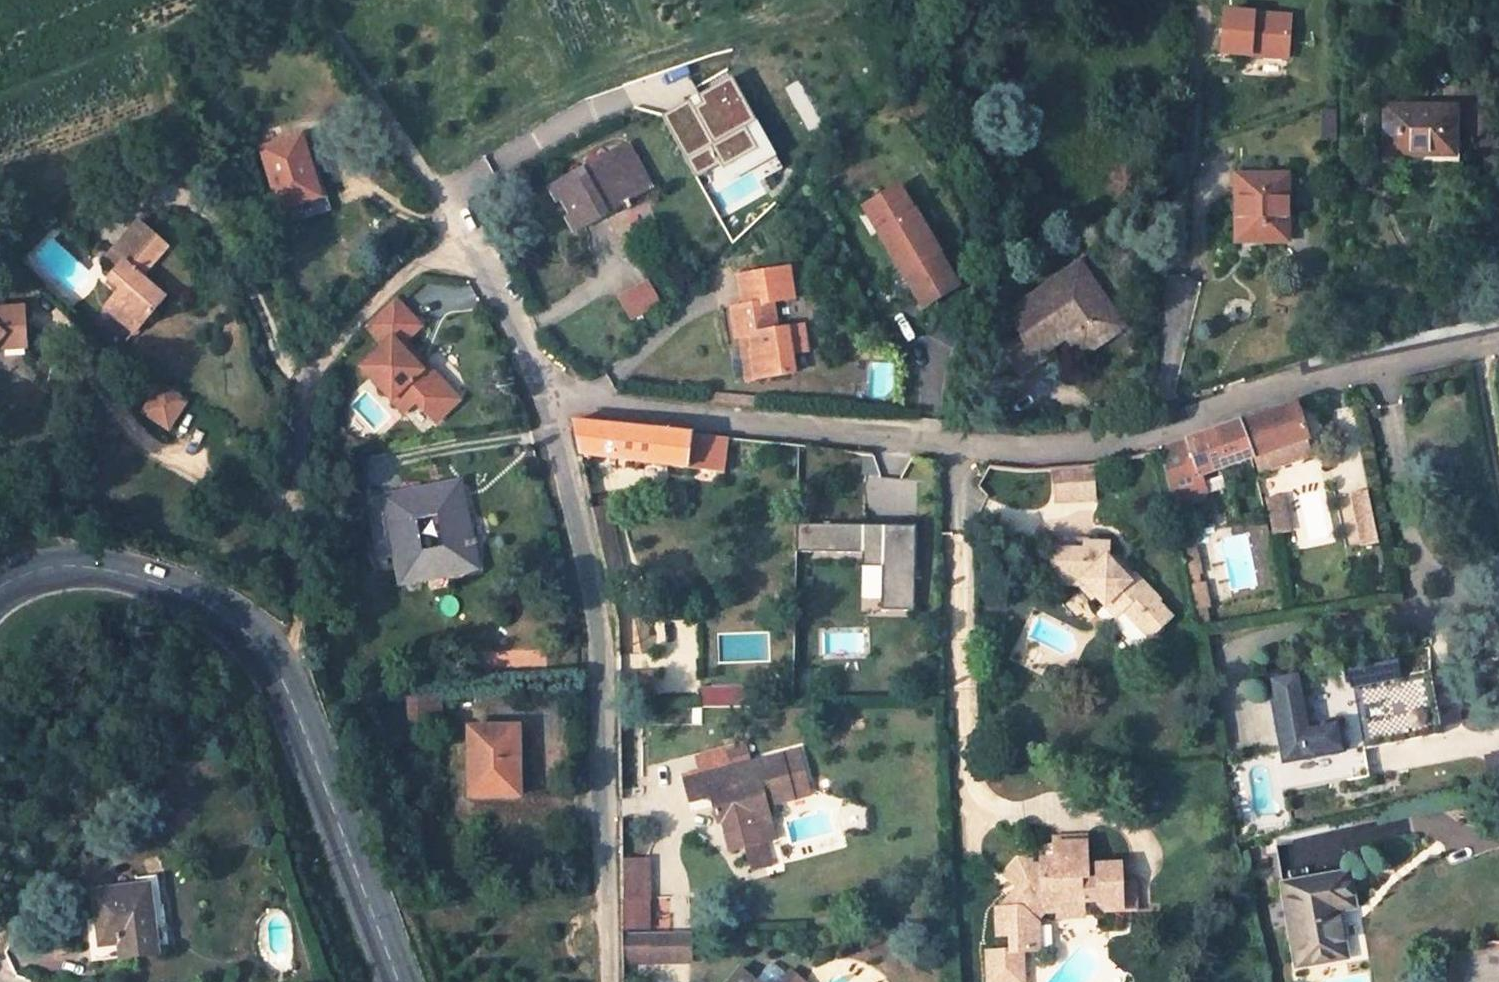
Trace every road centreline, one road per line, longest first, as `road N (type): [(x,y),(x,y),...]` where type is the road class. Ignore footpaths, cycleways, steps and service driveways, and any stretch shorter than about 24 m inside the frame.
road 1 (residential): [(543,395),(750,426),(1045,450),(1125,442),(1316,382),(1498,339)]
road 2 (track): [(460,241),(393,274),(310,376),(289,496),(283,686),(107,766),(0,940)]
road 3 (secondary): [(396,981),(283,686),(248,637),(171,586),(100,566),(38,569),(0,596)]
road 4 (residential): [(543,395),(593,597),(603,671),(610,981)]
road 5 (residential): [(543,395),(460,241),(307,0)]

